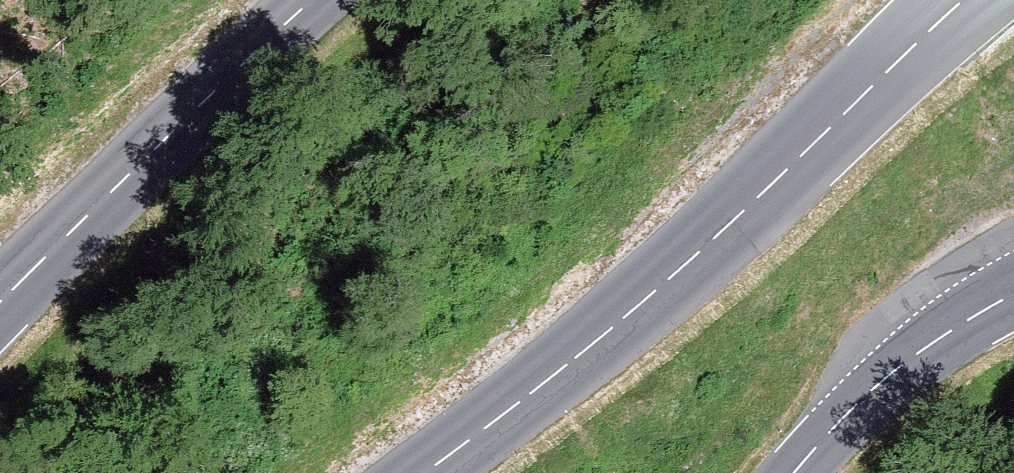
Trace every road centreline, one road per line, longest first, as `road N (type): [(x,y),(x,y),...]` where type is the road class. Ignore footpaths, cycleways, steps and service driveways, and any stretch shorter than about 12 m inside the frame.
road 1 (secondary): [(961,0),(735,224),(597,344),(423,472)]
road 2 (secondary): [(0,303),(308,0)]
road 3 (secondary): [(787,472),(875,382),(1013,294)]

